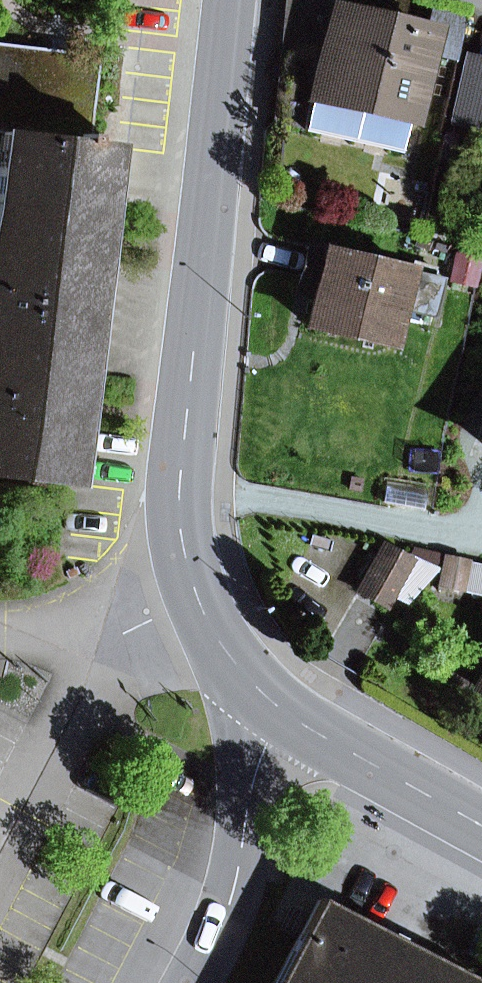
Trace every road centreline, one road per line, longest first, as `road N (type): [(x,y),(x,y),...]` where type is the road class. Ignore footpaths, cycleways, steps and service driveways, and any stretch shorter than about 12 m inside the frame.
road 1 (secondary): [(228,0),(179,521),(213,632),(276,708)]
road 2 (residential): [(189,982),(238,875),(276,708)]
road 3 (secondary): [(276,708),(481,829)]

